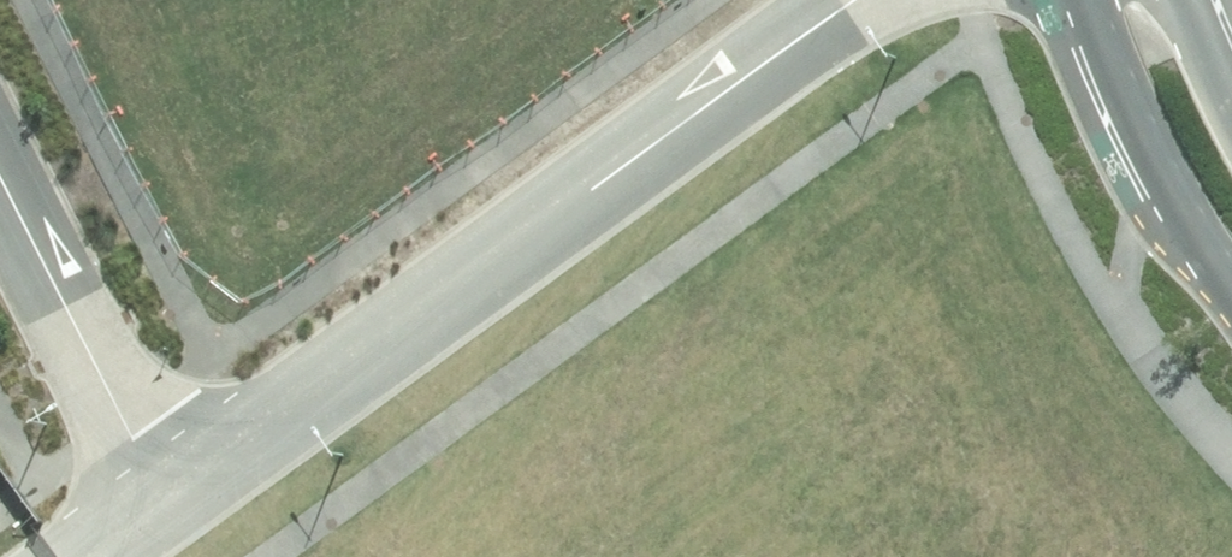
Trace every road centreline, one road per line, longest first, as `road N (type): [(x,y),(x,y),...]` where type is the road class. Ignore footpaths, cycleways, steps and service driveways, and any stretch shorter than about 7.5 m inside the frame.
road 1 (residential): [(887,0),(184,492)]
road 2 (residential): [(184,492),(0,135)]
road 3 (tertiary): [(1231,293),(1163,197),(1129,120),(1099,0)]
road 4 (residential): [(184,492),(78,556)]

